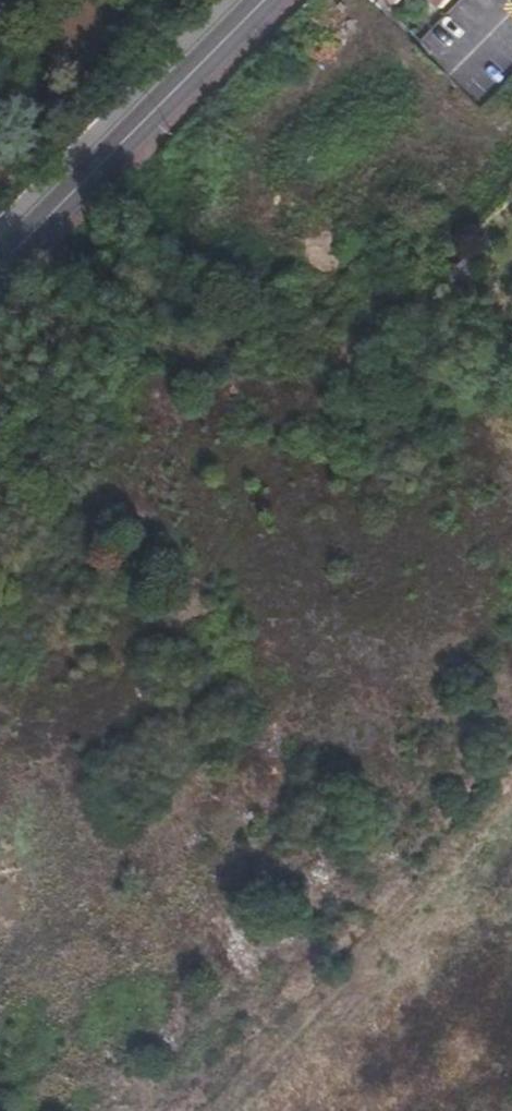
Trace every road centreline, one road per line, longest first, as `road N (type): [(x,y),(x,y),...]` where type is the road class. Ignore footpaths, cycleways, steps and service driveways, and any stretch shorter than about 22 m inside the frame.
road 1 (track): [(511,827),(249,1110)]
road 2 (primary): [(0,265),(262,0)]

